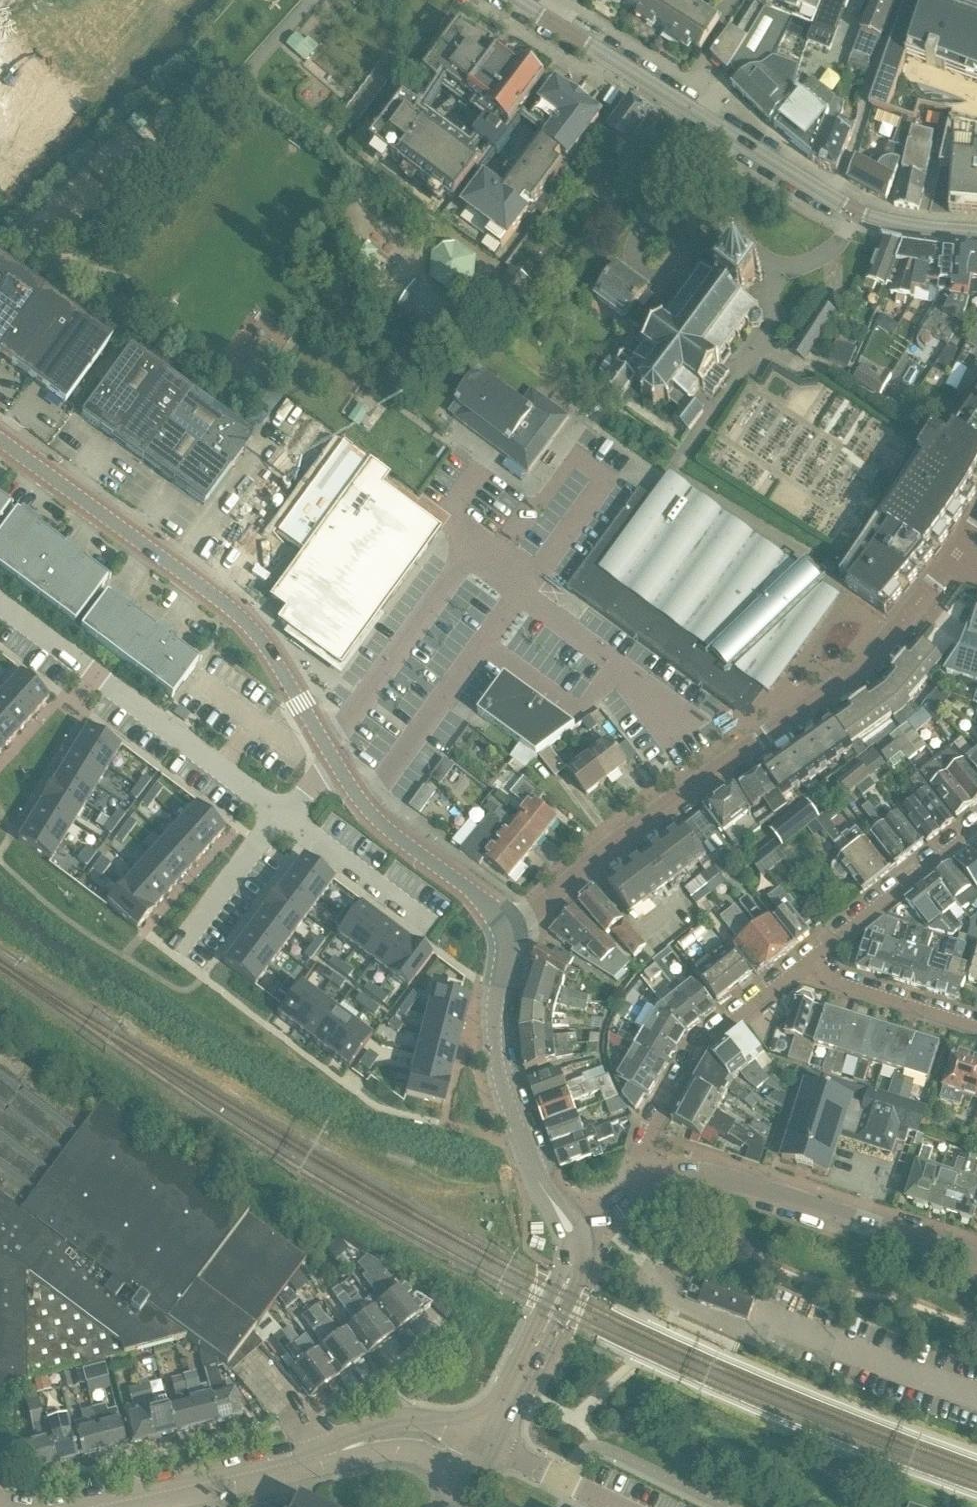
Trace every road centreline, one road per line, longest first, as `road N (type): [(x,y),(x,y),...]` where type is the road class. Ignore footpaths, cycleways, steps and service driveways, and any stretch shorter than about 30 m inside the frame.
road 1 (residential): [(506,929),(894,642),(956,567)]
road 2 (tertiary): [(976,233),(854,211),(515,0)]
road 3 (tertiary): [(341,768),(250,624),(0,443)]
road 4 (tertiary): [(92,1506),(393,1438),(438,1436),(489,1446)]
road 5 (residential): [(286,813),(0,603)]
road 6 (tertiary): [(976,1260),(705,1174),(654,1183)]
road 7 (tertiary): [(571,1229),(522,1144),(496,1068),(506,929)]
road 8 (residential): [(808,961),(710,1039),(652,1135),(654,1183)]
road 9 (tertiary): [(489,1446),(579,1258),(571,1229)]
road 10 (tertiary): [(506,929),(492,908),(387,830),(341,768)]
road 11 (residential): [(976,835),(808,961)]
road 12 (residential): [(808,961),(828,980),(976,1026)]
road 13 (residential): [(431,921),(286,813)]
road 14 (residential): [(286,813),(172,953)]
road 15 (residential): [(618,1506),(489,1446)]

